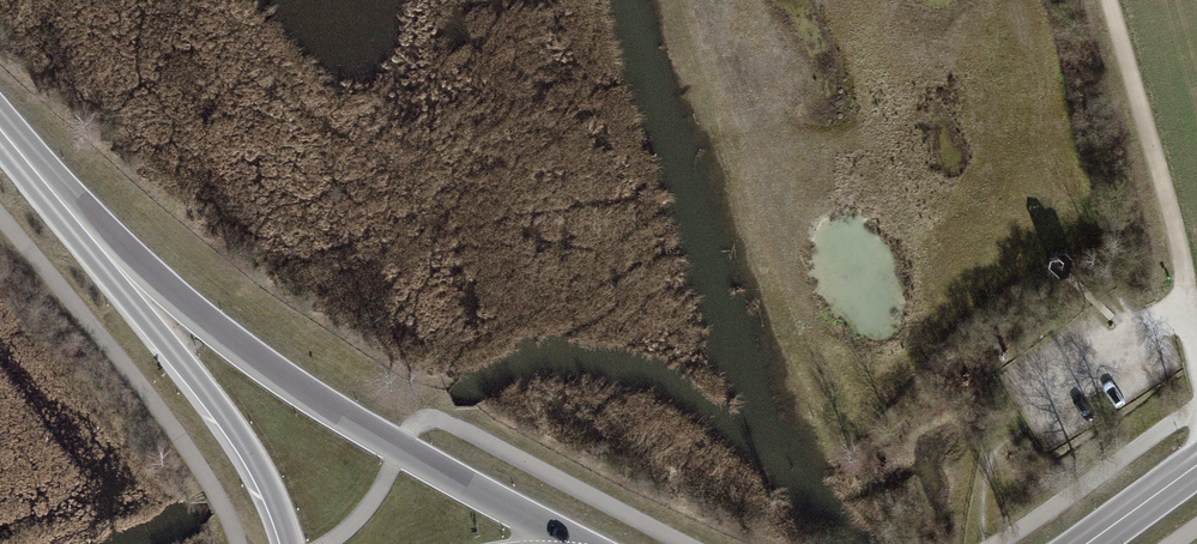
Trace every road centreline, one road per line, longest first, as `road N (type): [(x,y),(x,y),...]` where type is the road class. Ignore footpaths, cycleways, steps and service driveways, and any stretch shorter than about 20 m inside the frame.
road 1 (secondary): [(564,543),(314,400),(113,263)]
road 2 (track): [(1110,0),(1156,160),(1196,350)]
road 3 (secondary): [(113,263),(270,488),(290,543)]
road 4 (secondary): [(0,129),(113,263)]
road 5 (secondary): [(1196,465),(1087,543)]

